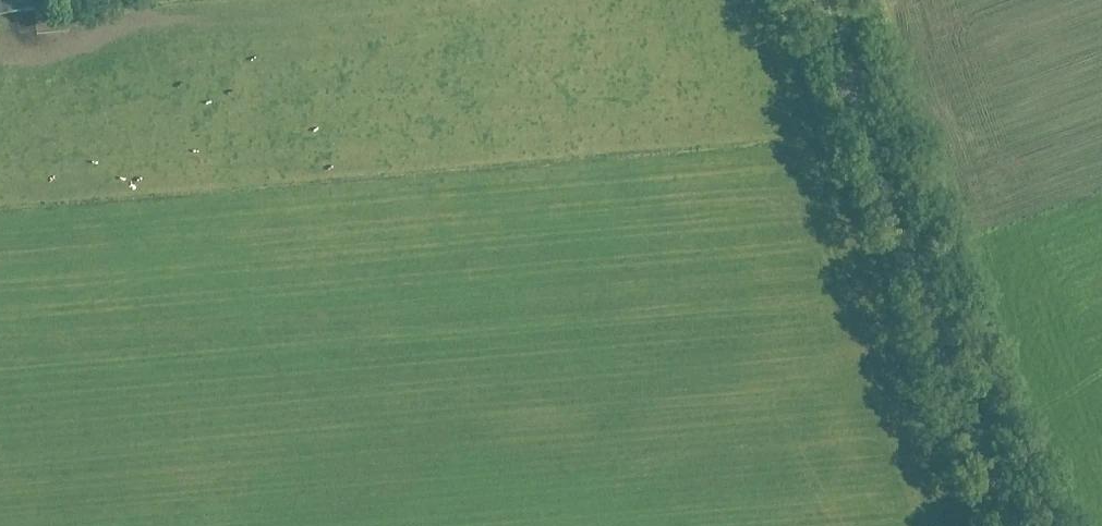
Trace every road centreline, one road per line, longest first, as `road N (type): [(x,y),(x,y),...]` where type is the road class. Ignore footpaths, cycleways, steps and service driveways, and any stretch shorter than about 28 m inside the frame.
road 1 (unclassified): [(1007,525),(815,0)]

